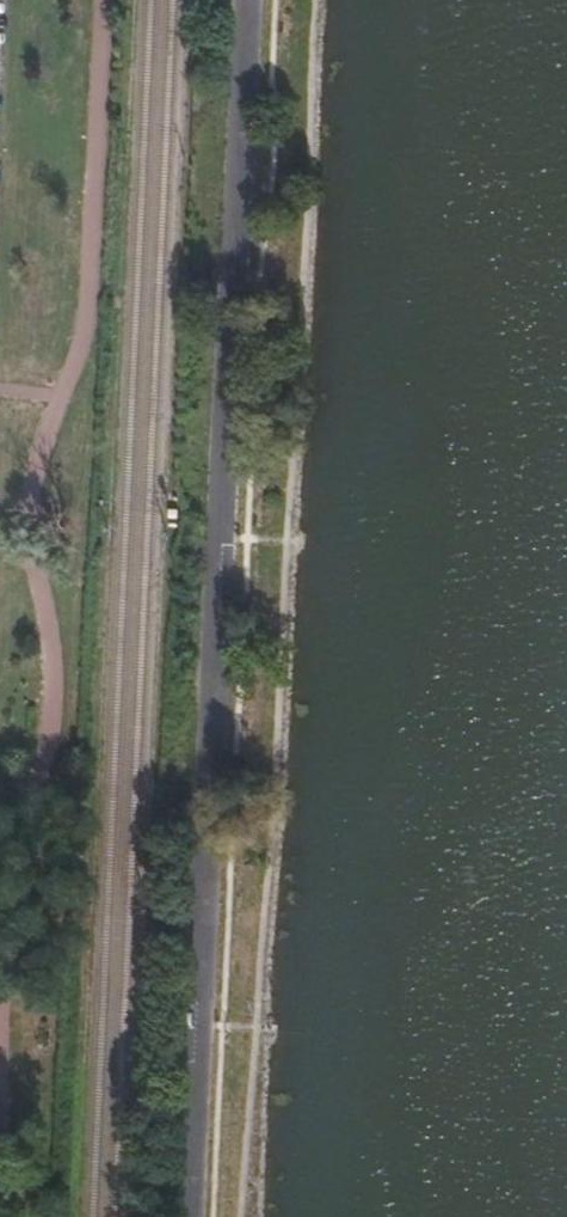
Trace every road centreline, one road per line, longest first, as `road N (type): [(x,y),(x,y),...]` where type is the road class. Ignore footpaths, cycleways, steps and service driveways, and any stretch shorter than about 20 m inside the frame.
road 1 (residential): [(198,1216),(219,523),(247,0)]

